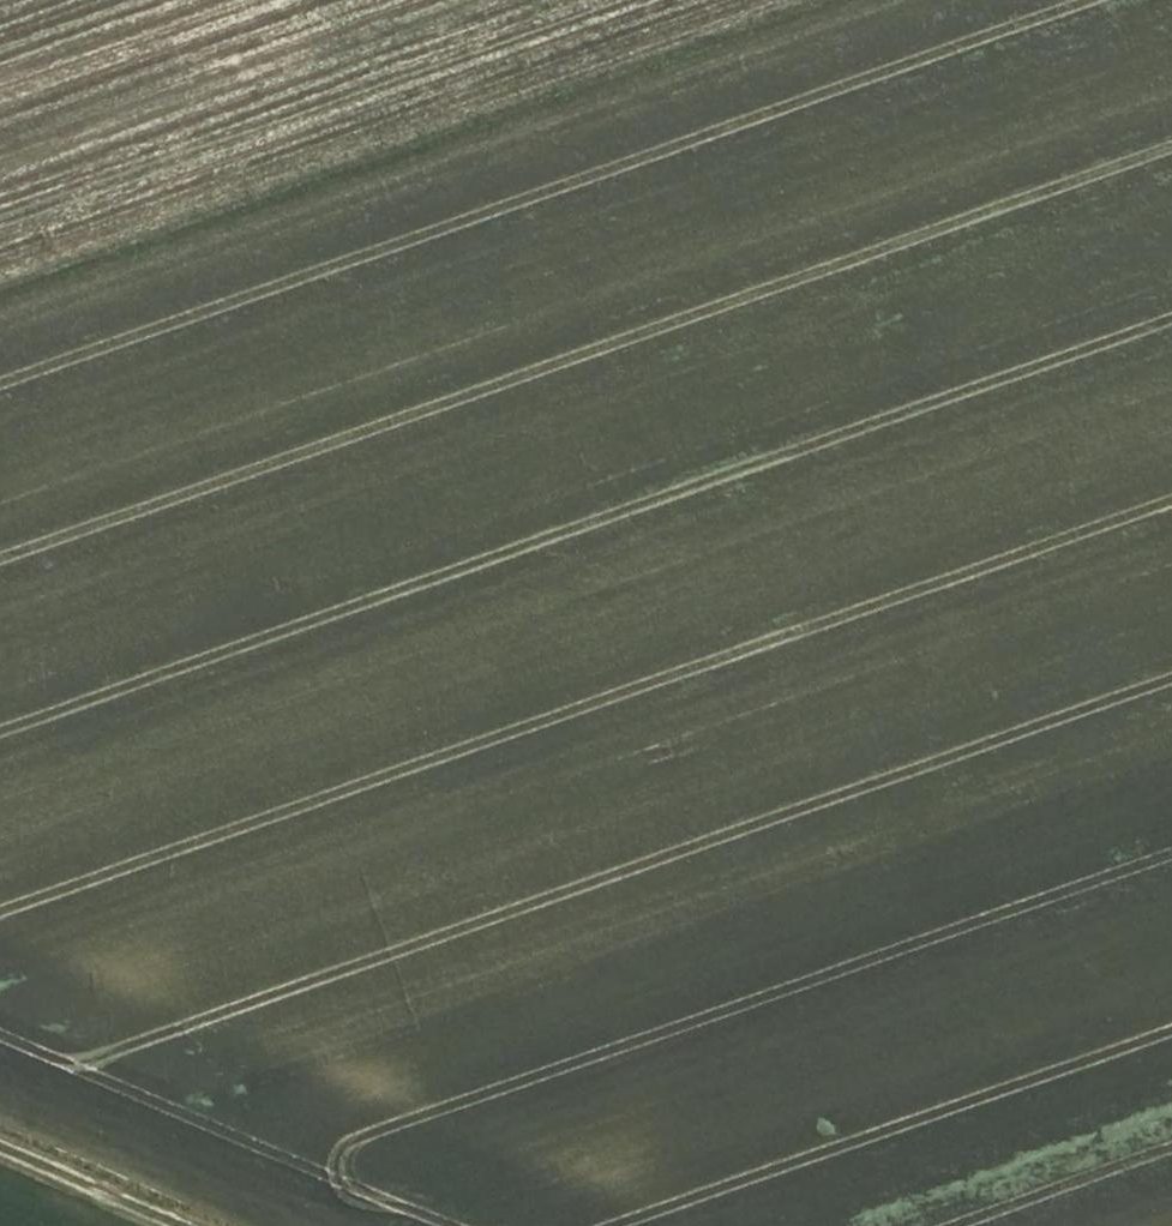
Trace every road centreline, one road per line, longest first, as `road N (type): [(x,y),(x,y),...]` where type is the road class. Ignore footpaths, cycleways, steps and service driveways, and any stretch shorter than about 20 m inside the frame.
road 1 (track): [(0,1152),(180,1225)]

